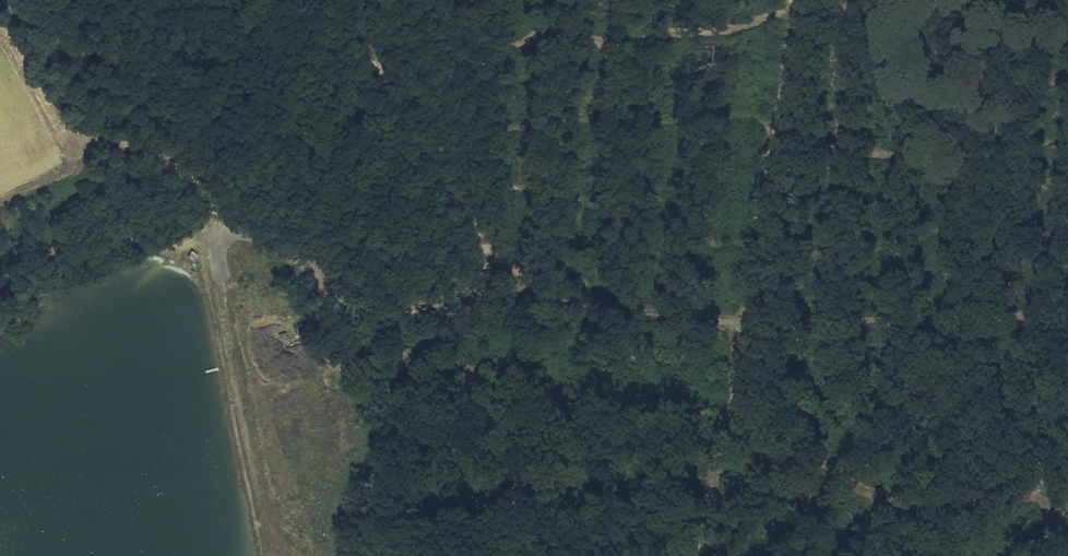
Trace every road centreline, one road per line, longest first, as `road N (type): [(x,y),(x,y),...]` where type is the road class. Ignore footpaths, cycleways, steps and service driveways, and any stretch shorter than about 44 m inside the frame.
road 1 (track): [(1067,306),(793,307),(488,291),(487,241),(383,80),(366,46),(365,0)]
road 2 (track): [(740,304),(786,0)]
road 3 (track): [(0,36),(47,102),(60,145),(57,171),(44,187),(0,207)]

